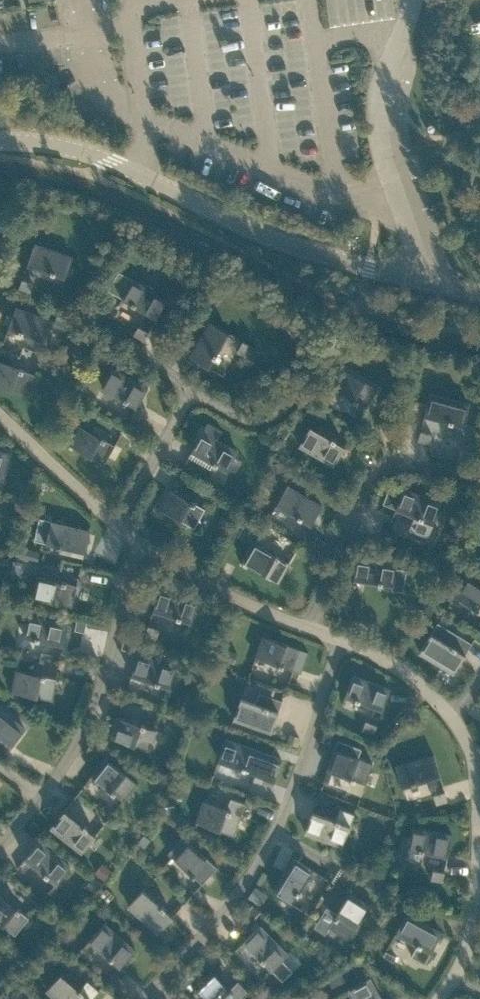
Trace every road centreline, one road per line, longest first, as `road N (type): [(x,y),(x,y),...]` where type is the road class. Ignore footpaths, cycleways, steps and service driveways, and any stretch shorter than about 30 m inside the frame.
road 1 (residential): [(431,282),(270,234),(75,149),(0,141)]
road 2 (residential): [(140,542),(79,737),(0,843)]
road 3 (residential): [(479,476),(406,461),(381,466),(311,627)]
road 4 (residential): [(115,523),(192,391),(133,349)]
road 5 (residential): [(276,831),(194,945),(141,998)]
road 6 (residential): [(342,638),(276,831)]
road 7 (residential): [(404,216),(379,97),(403,30)]
road 8 (residential): [(140,542),(311,627)]
road 9 (residential): [(273,170),(250,0)]
road 10 (residential): [(0,416),(115,523)]
road 11 (residential): [(314,40),(338,193)]
road 12 (residential): [(205,141),(187,0)]
road 13 (residential): [(342,638),(388,659),(453,716)]
road 14 (residential): [(479,853),(470,946),(452,977)]
road 15 (residential): [(0,38),(128,22)]
road 16 (residential): [(453,716),(474,753),(479,831)]

